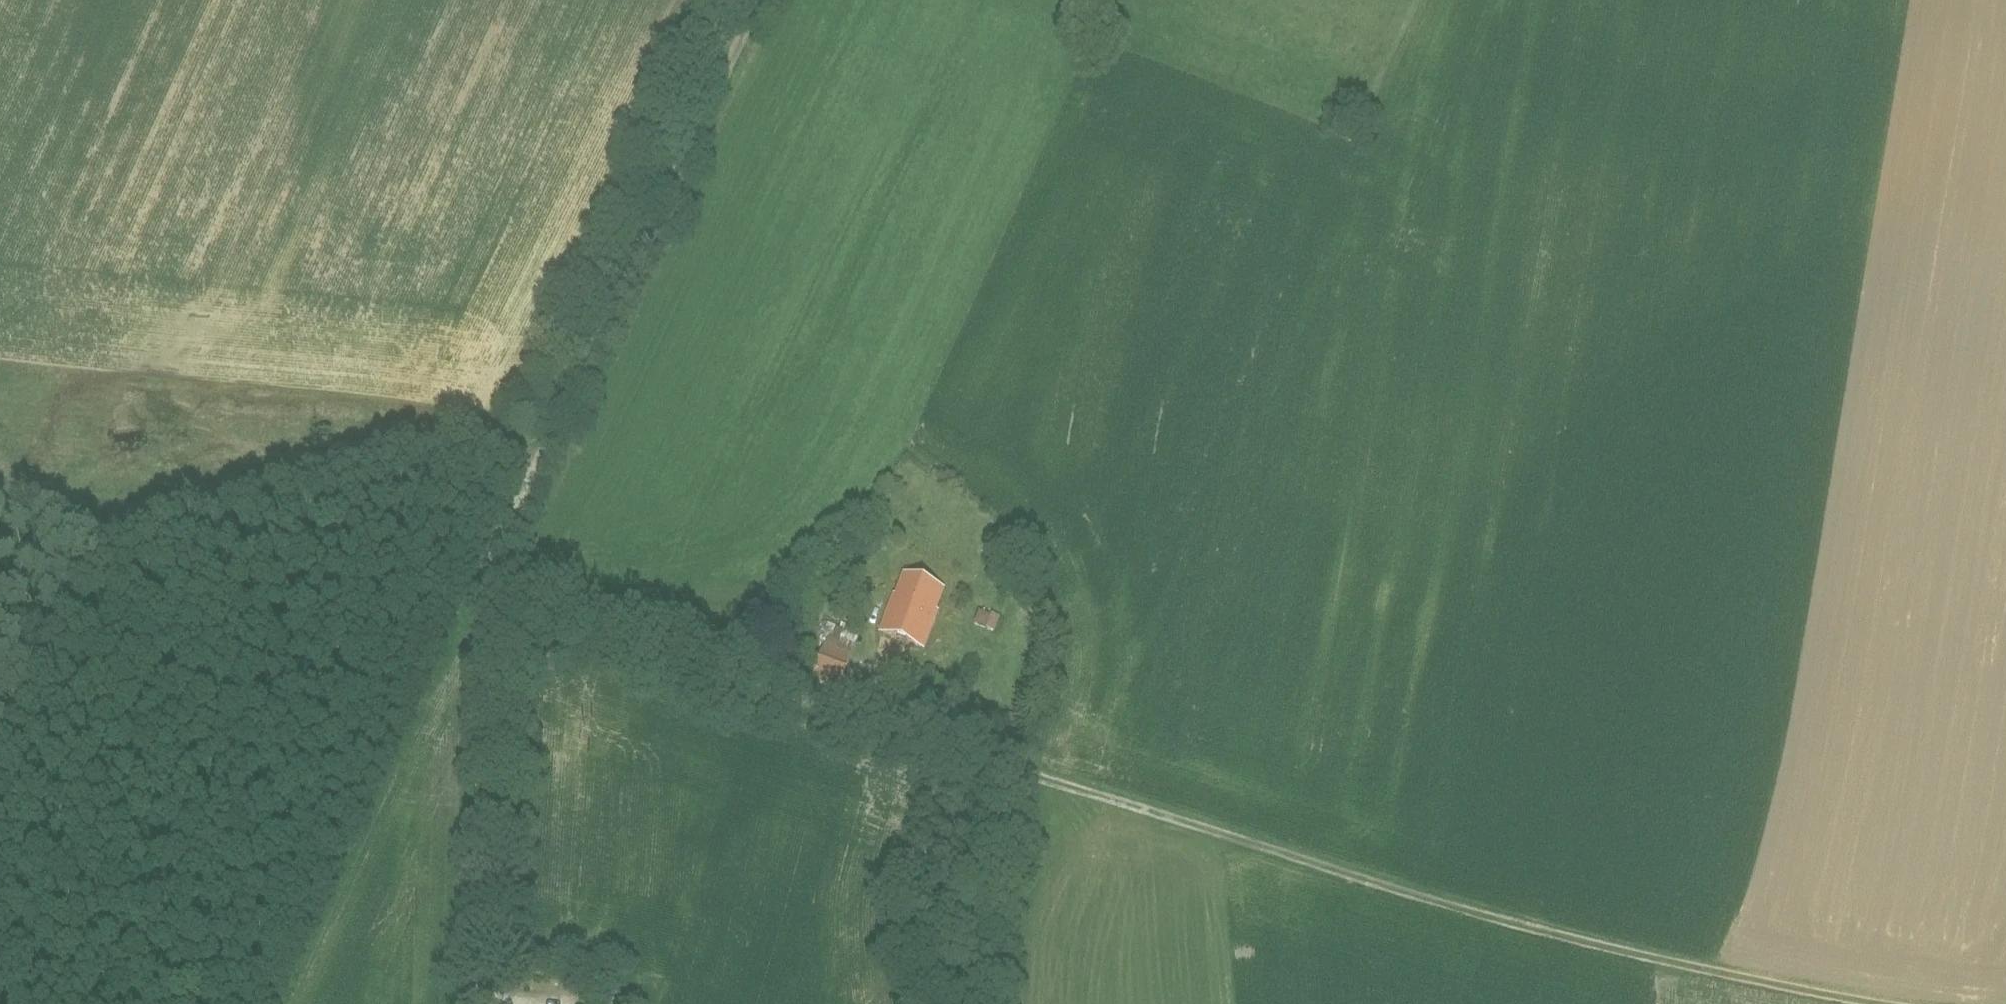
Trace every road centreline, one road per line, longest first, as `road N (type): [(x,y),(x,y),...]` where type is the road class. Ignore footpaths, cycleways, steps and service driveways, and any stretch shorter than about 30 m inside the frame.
road 1 (track): [(494,566),(636,641),(1248,835),(1414,897),(1535,932),(1903,1003)]
road 2 (track): [(764,0),(494,566),(483,647),(476,1003)]

